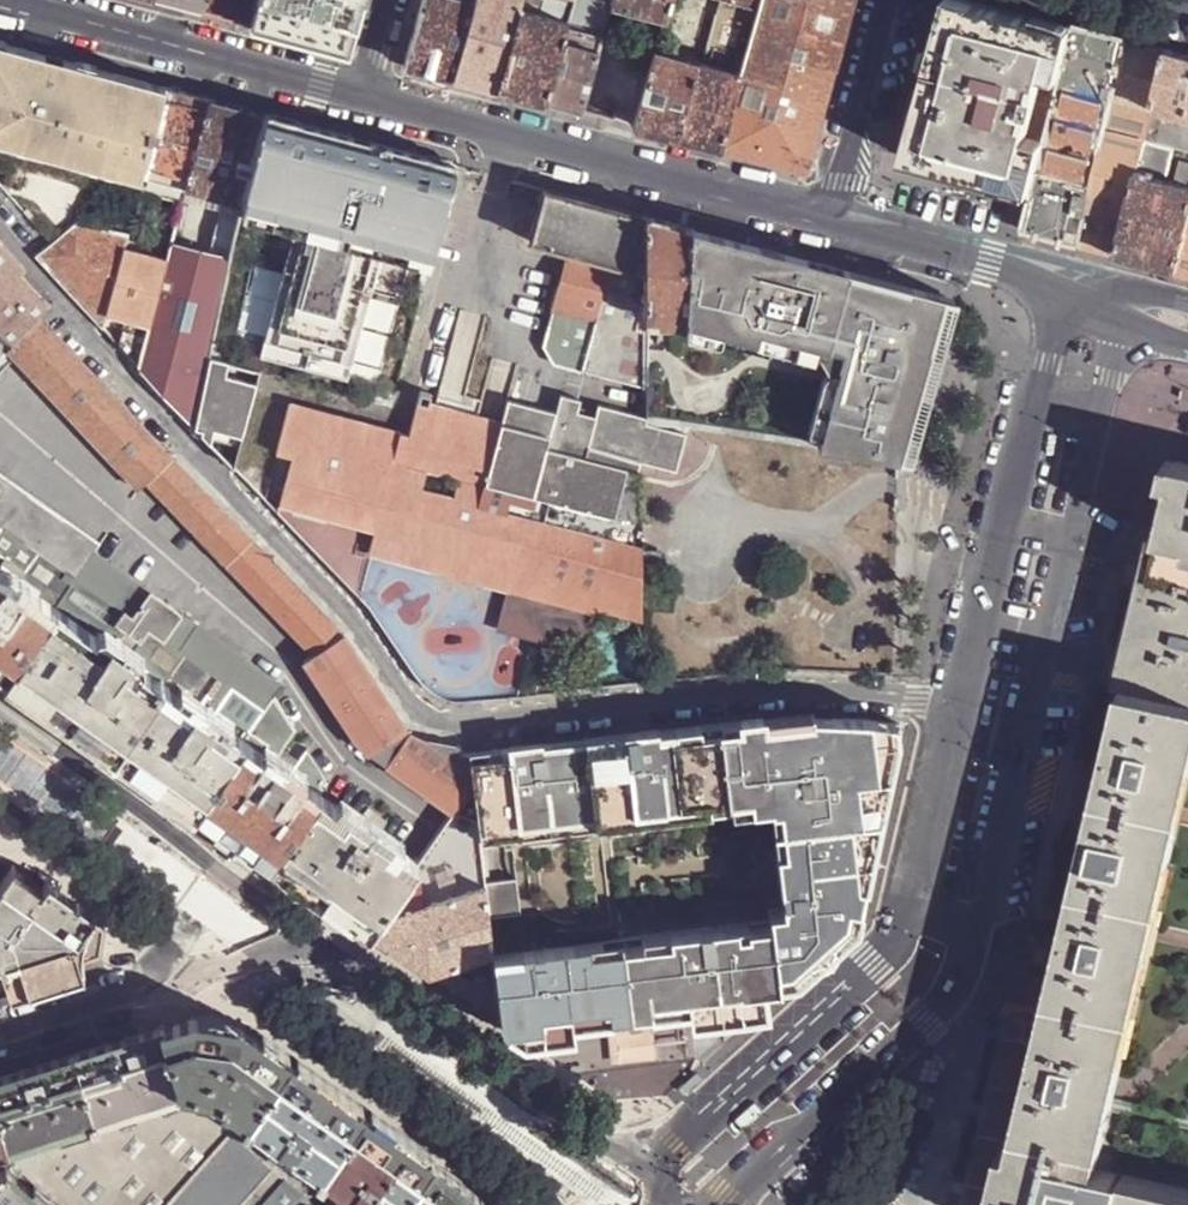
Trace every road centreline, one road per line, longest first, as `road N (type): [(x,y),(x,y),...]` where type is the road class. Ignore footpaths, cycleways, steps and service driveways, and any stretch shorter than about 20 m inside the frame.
road 1 (residential): [(0,224),(365,632),(417,711),(476,724),(759,691),(956,698)]
road 2 (residential): [(722,1204),(954,993),(1111,371),(1130,331)]
road 3 (residential): [(956,698),(900,934),(879,966),(649,1175)]
road 4 (residential): [(649,1175),(222,874)]
road 5 (residential): [(365,99),(830,218)]
road 6 (residential): [(164,953),(528,1204)]
road 7 (residential): [(1065,294),(956,698)]
road 8 (residential): [(0,1),(365,99)]
road 9 (residential): [(222,874),(234,856),(0,686)]
road 10 (residential): [(830,218),(990,262),(1065,294)]
road 11 (residential): [(830,218),(887,0)]
road 12 (residential): [(0,835),(164,953)]
road 13 (residential): [(164,953),(125,991),(0,1033)]

